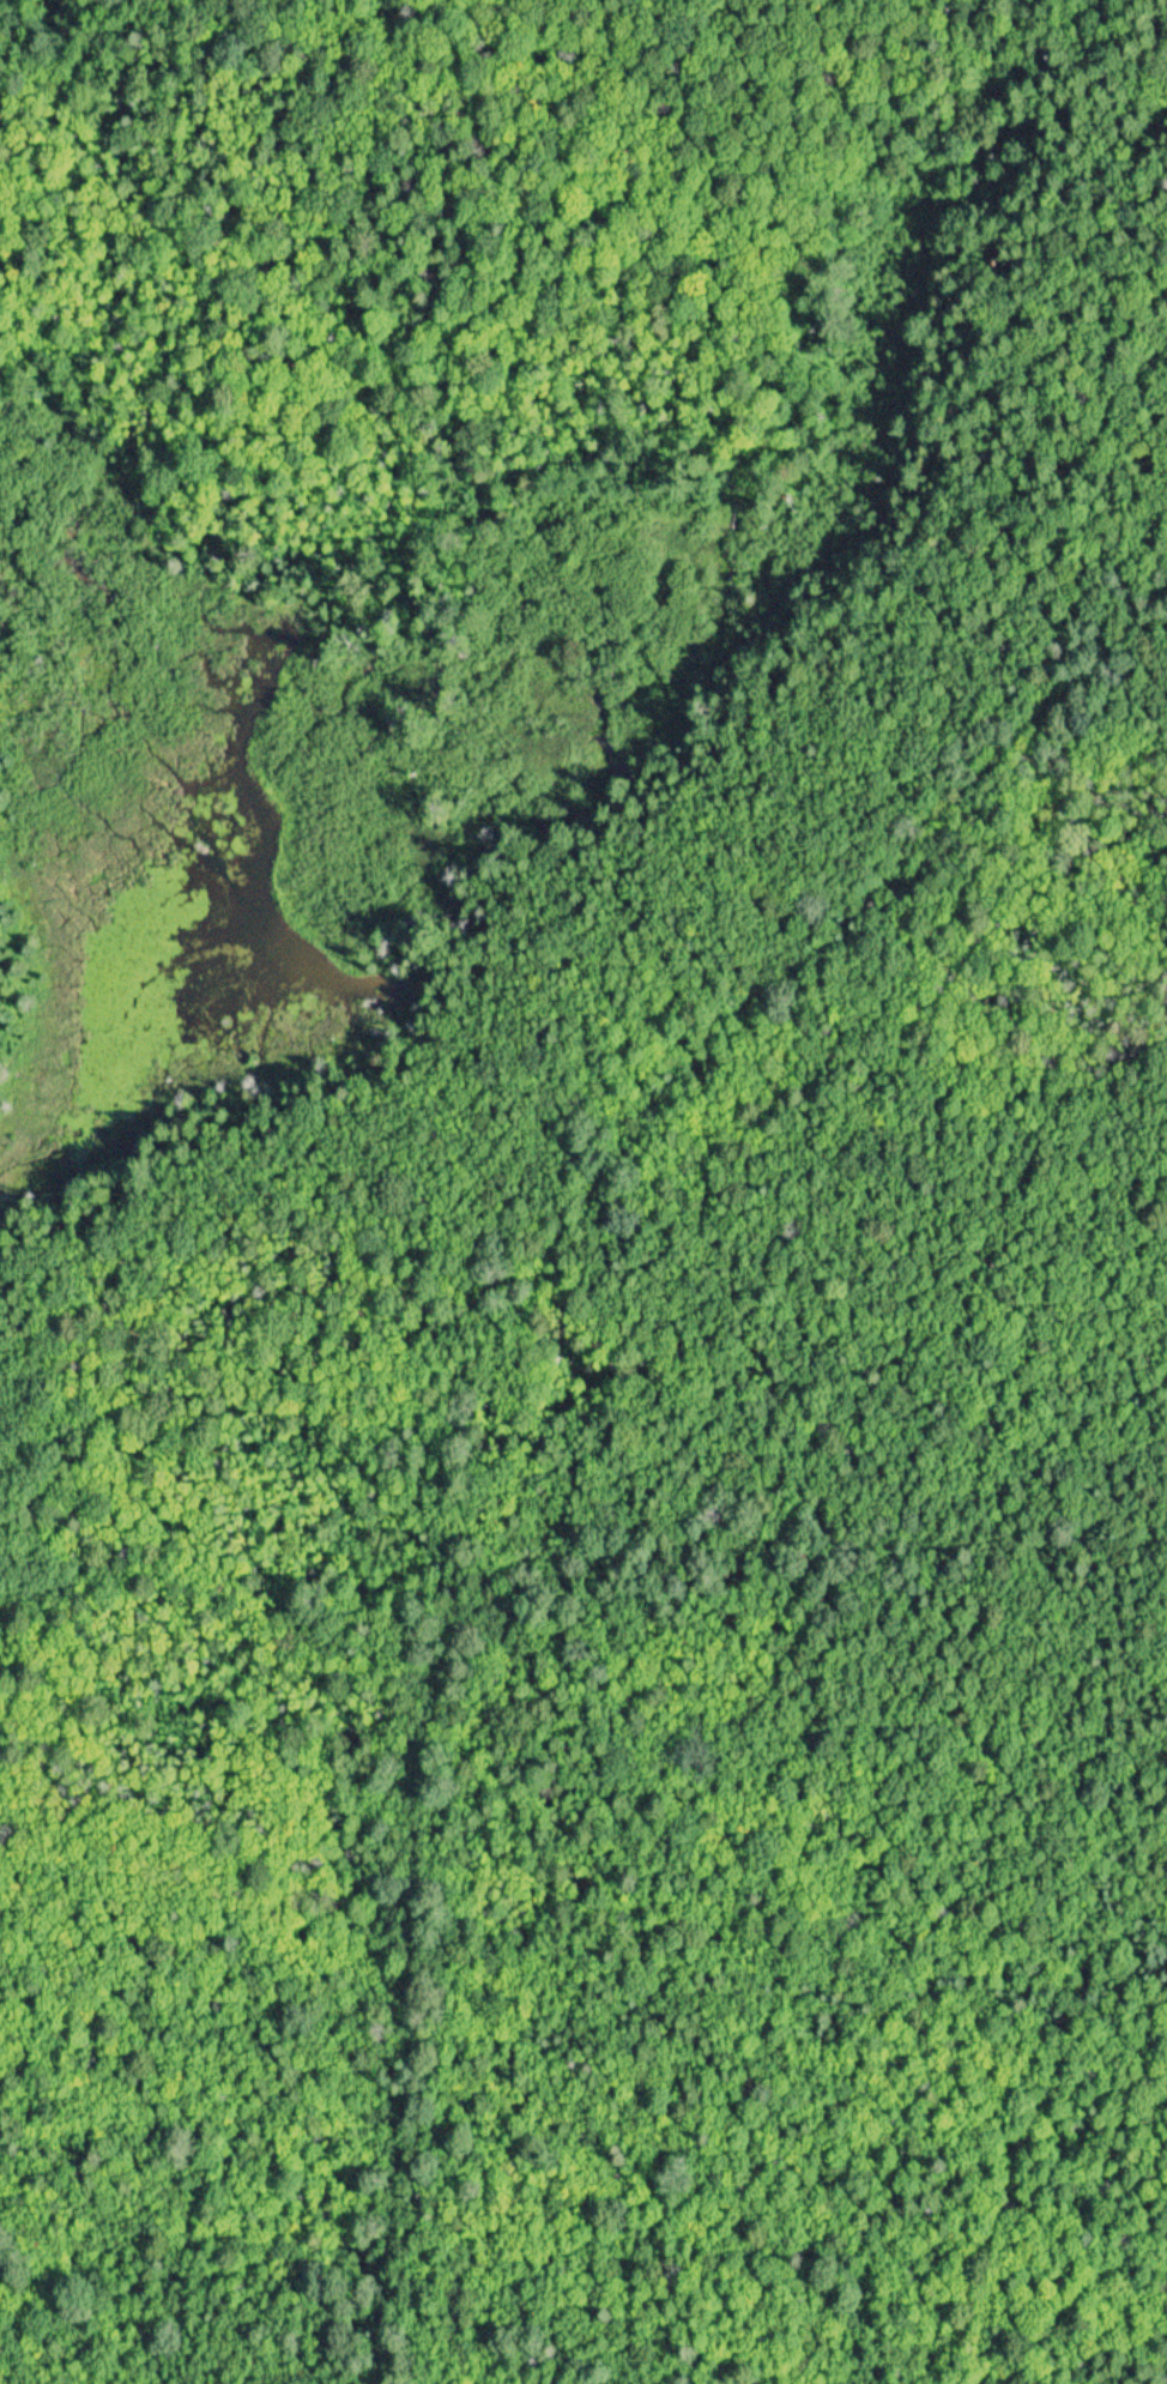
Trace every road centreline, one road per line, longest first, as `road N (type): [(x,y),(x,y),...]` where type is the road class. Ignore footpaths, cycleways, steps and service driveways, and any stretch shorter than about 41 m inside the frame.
road 1 (residential): [(418,2383),(401,2328),(431,1754),(201,1605),(60,1635),(0,1665)]

